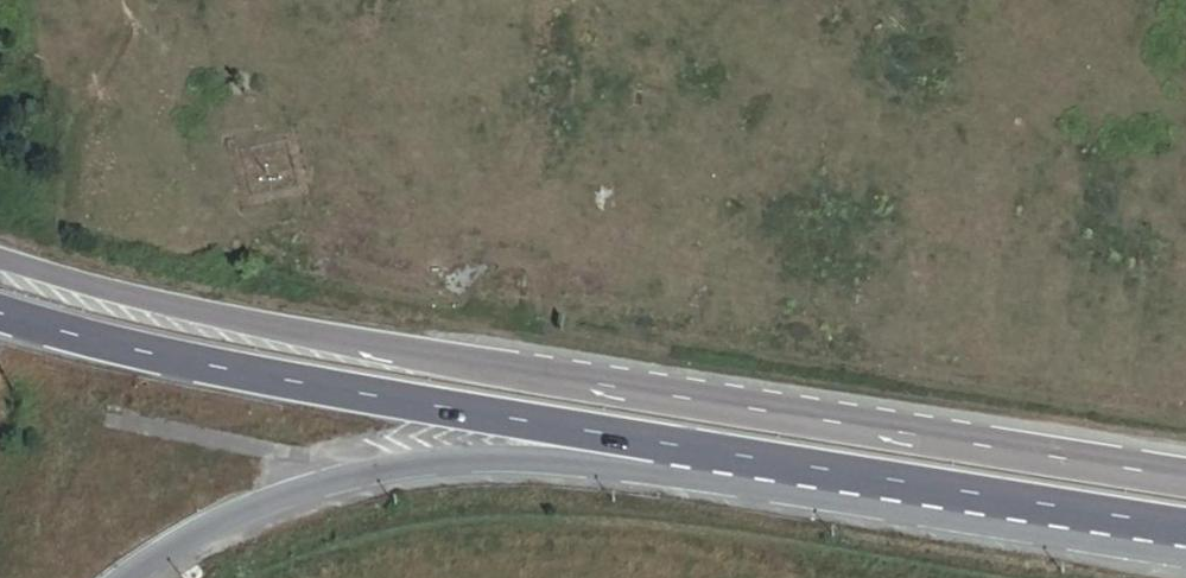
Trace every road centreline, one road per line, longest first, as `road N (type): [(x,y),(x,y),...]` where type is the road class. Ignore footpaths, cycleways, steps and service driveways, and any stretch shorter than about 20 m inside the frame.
road 1 (primary): [(1185,478),(442,361),(0,264)]
road 2 (primary): [(0,317),(431,410),(779,464)]
road 3 (primary): [(133,577),(179,541),(272,499),(396,470),(523,461),(779,464)]
road 4 (primary): [(779,464),(1185,528)]

